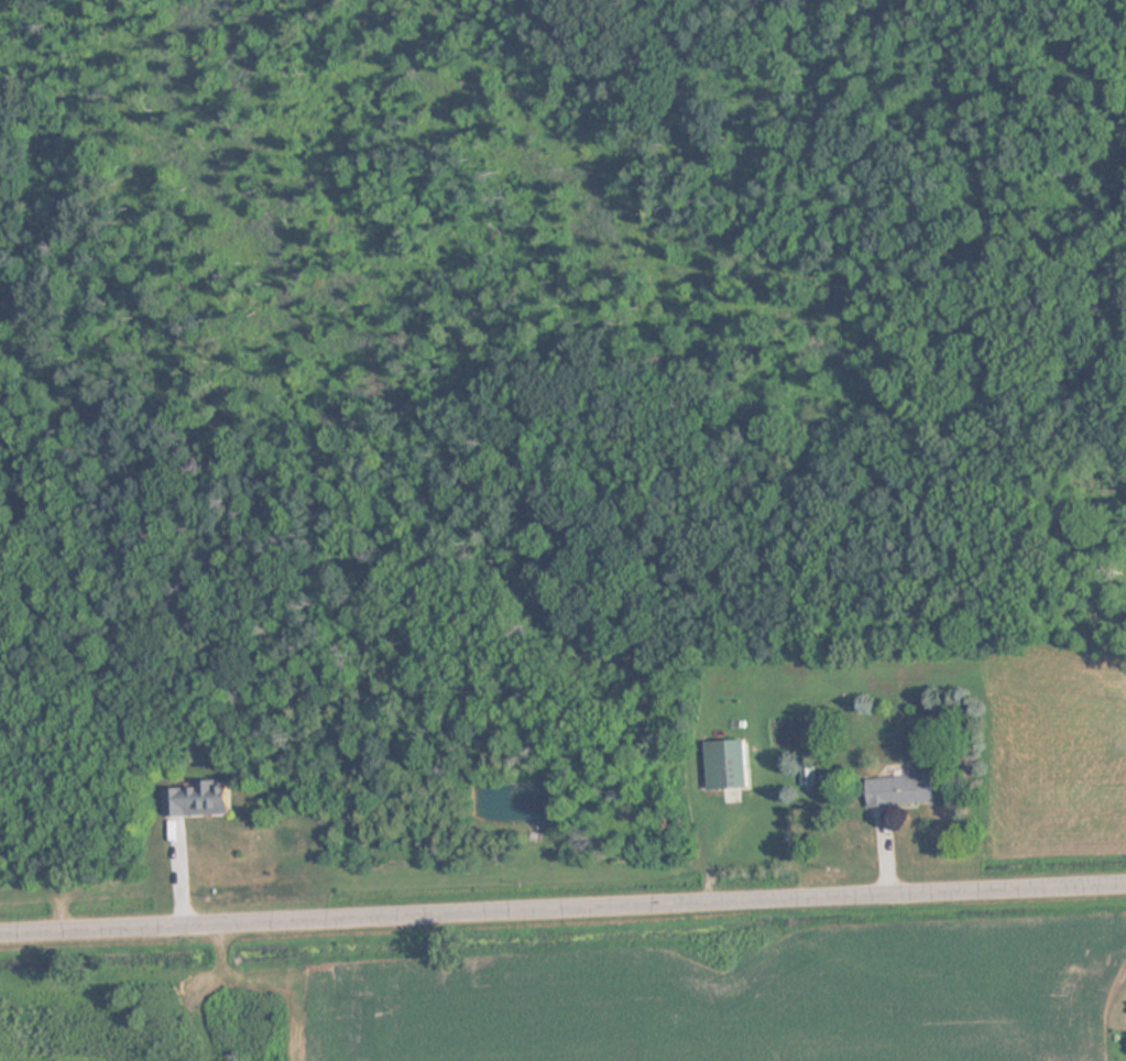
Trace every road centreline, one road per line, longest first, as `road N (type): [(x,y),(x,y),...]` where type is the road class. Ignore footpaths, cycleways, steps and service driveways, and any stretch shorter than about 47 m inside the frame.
road 1 (secondary): [(0,932),(1125,884)]

